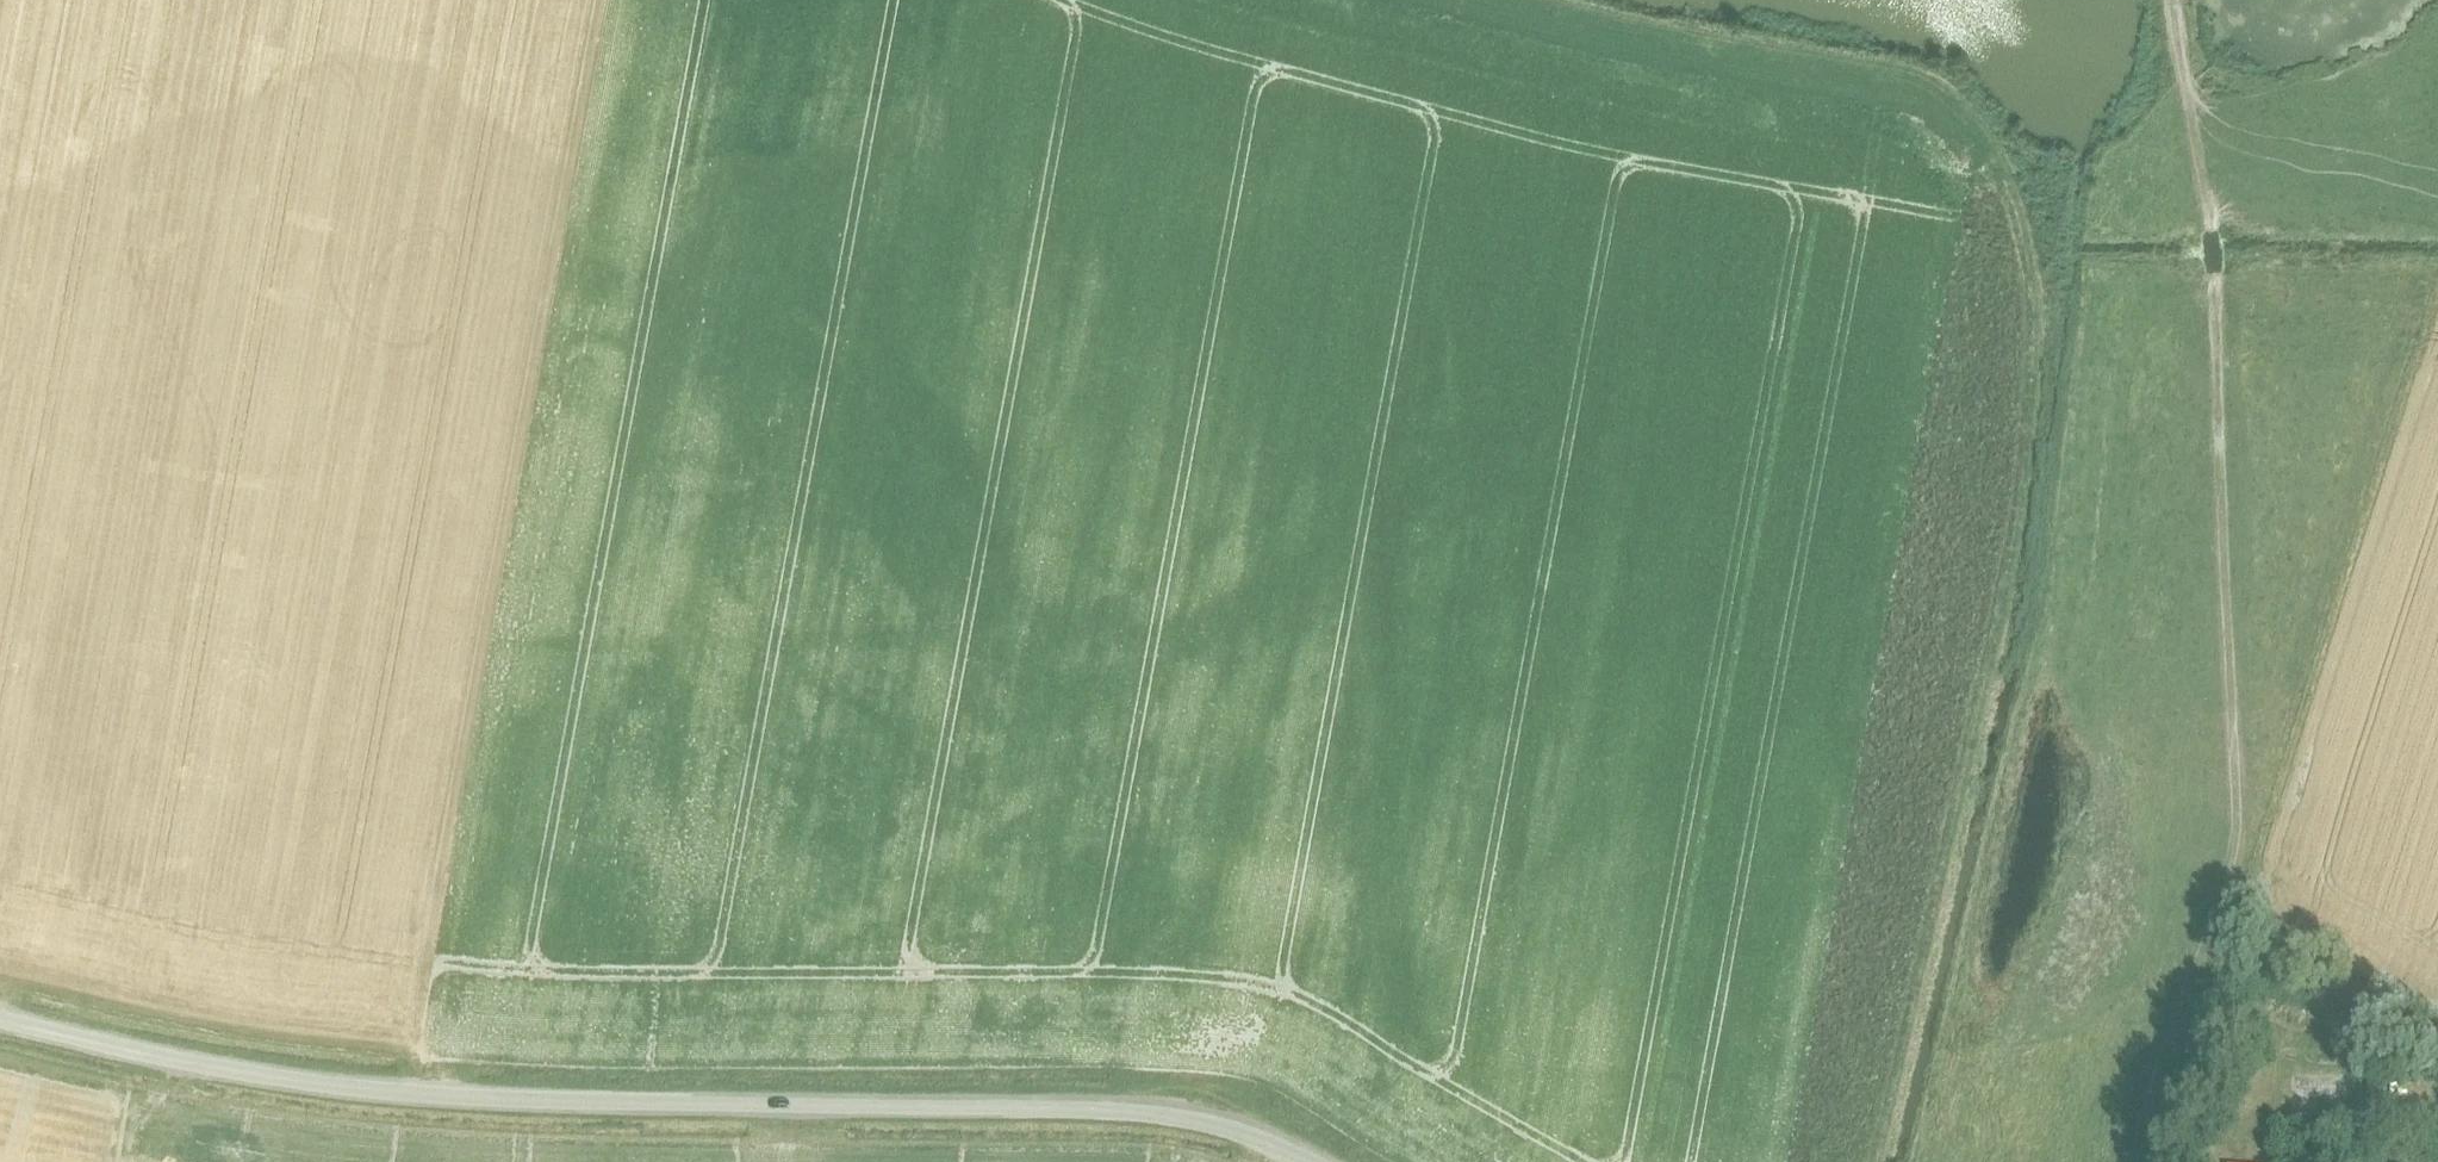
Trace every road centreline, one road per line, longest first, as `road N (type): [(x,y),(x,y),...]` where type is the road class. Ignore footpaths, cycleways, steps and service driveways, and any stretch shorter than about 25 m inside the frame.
road 1 (unclassified): [(1313,1161),(1209,1122),(1133,1110),(383,1094),(214,1068),(0,1020)]
road 2 (track): [(2172,0),(2217,248),(2236,833),(2134,1161)]

